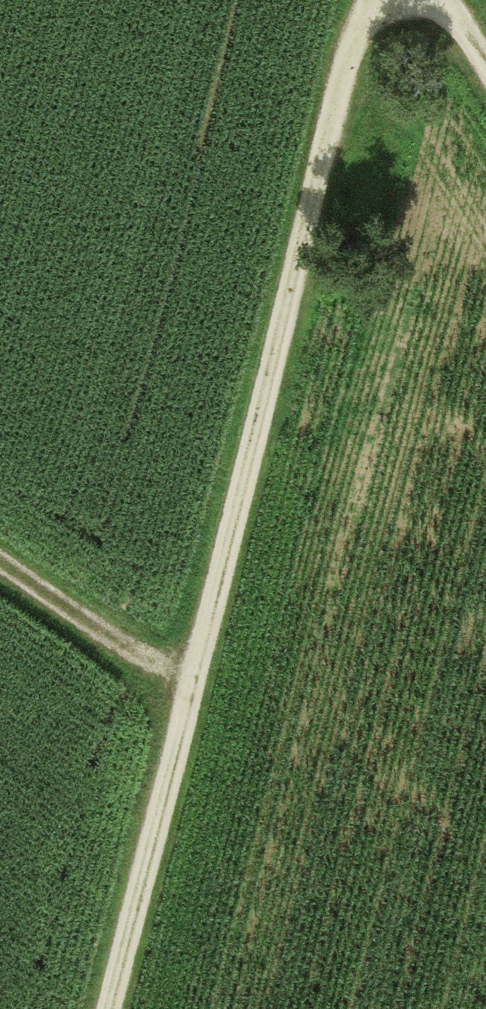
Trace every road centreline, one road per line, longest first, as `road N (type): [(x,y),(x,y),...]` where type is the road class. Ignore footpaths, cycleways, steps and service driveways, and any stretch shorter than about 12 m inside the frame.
road 1 (track): [(99,1008),(348,0)]
road 2 (track): [(0,579),(56,619),(180,681)]

